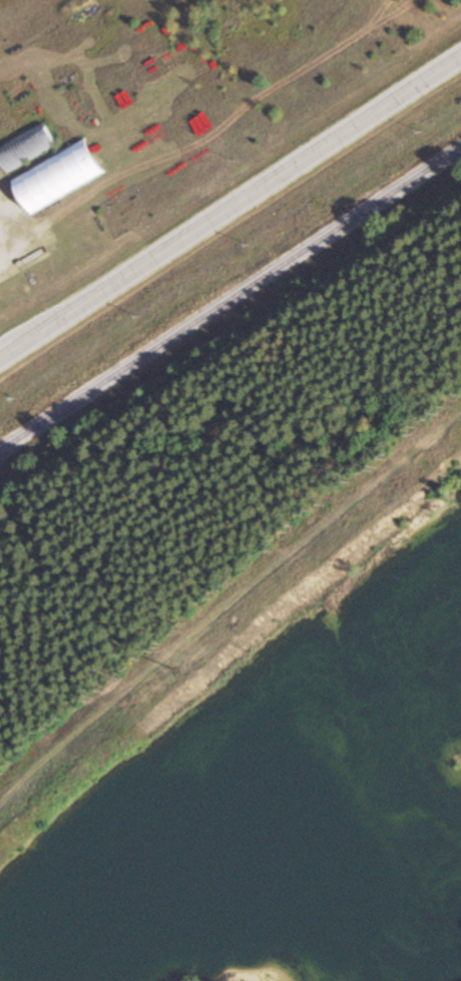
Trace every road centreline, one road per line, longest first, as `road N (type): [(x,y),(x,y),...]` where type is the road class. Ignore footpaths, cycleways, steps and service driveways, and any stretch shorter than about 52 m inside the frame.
road 1 (primary): [(0,359),(460,56)]

